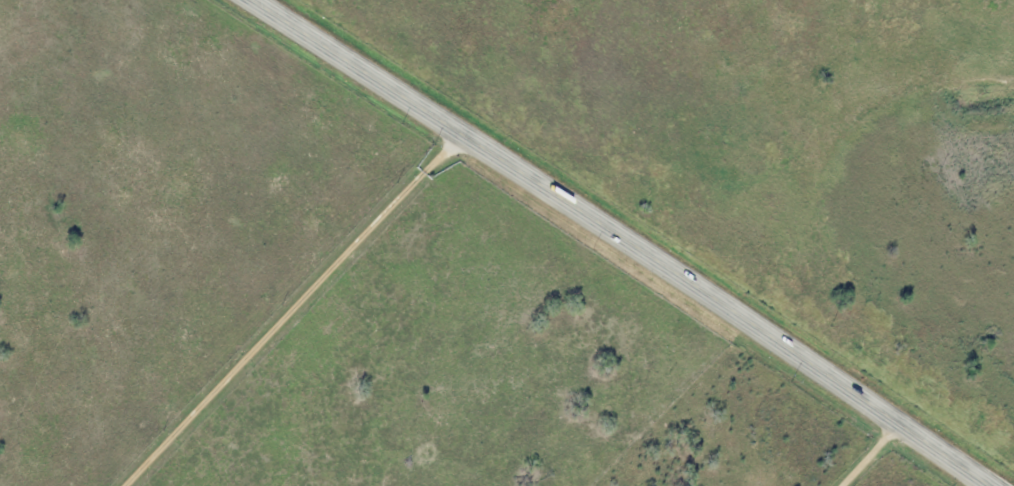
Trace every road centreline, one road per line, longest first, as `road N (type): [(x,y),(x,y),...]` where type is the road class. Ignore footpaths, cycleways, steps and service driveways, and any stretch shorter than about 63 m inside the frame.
road 1 (secondary): [(982,485),(249,0)]

